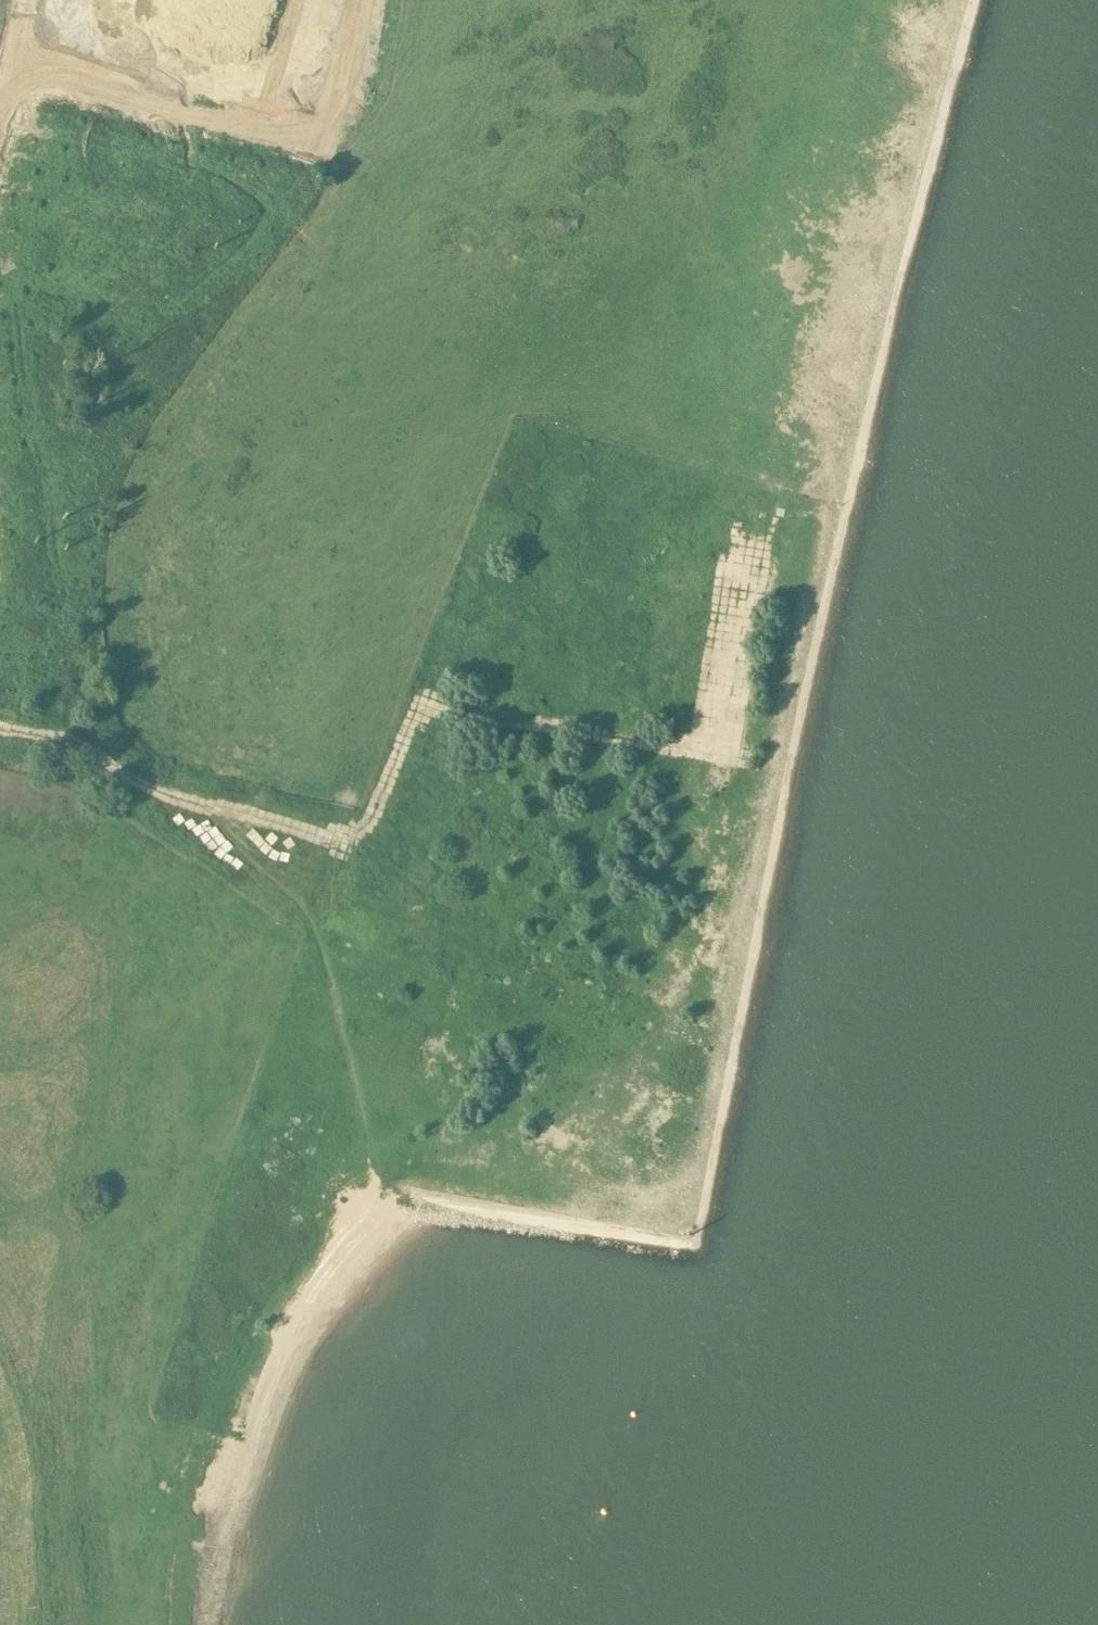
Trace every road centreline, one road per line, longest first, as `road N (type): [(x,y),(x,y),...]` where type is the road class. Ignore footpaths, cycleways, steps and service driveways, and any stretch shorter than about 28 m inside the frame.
road 1 (track): [(715,752),(446,705),(416,715),(368,826),(331,840),(147,790),(88,749),(0,721)]
road 2 (track): [(758,760),(715,752),(754,541)]

